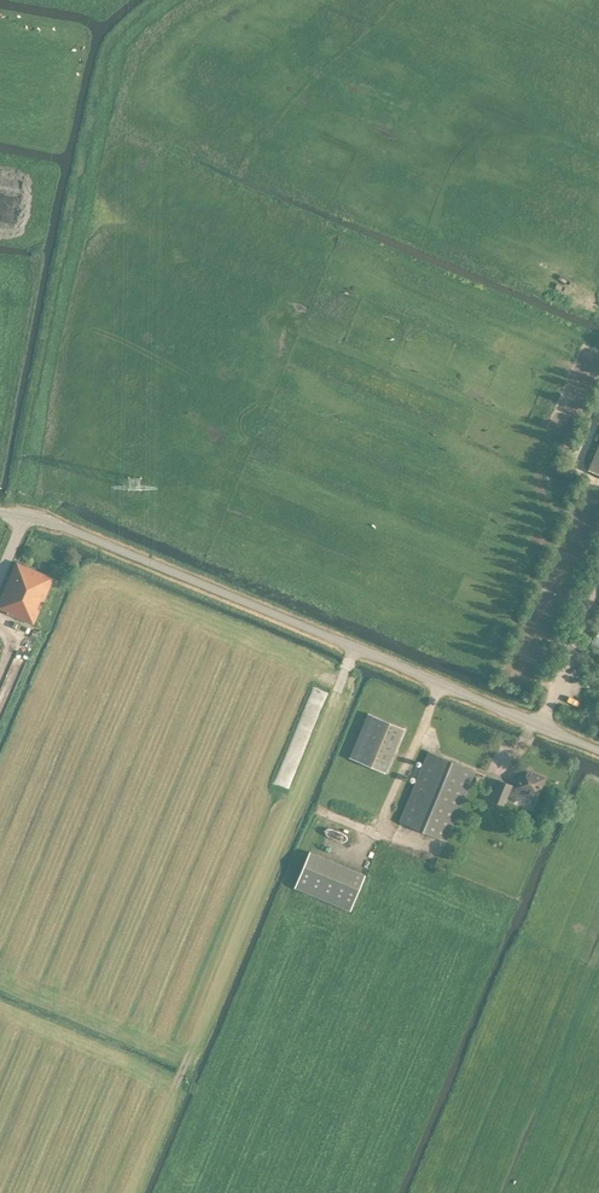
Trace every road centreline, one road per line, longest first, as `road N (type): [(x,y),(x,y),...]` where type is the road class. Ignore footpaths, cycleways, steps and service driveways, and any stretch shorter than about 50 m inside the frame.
road 1 (tertiary): [(598,752),(70,529),(0,513)]
road 2 (track): [(130,1192),(357,649)]

